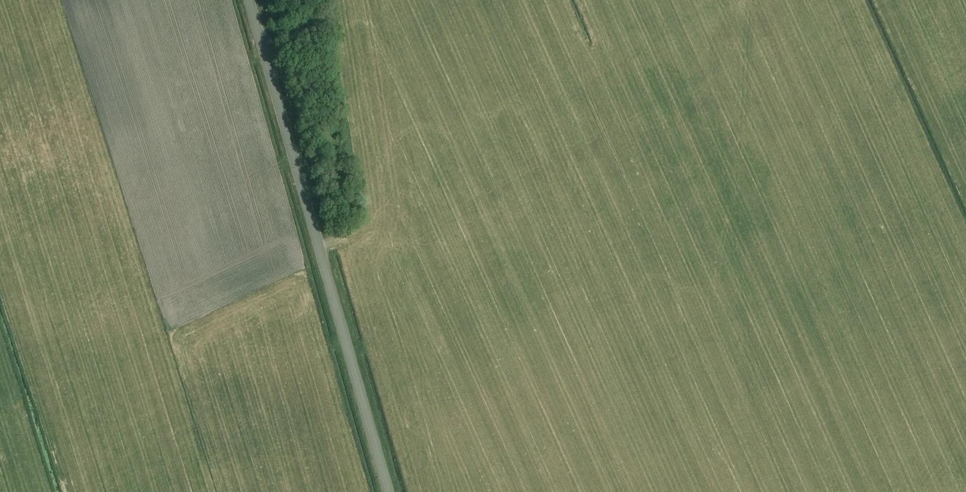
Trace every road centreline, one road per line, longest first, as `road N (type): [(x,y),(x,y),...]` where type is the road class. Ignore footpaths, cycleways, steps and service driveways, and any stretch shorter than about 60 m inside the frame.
road 1 (unclassified): [(388,491),(250,0)]

